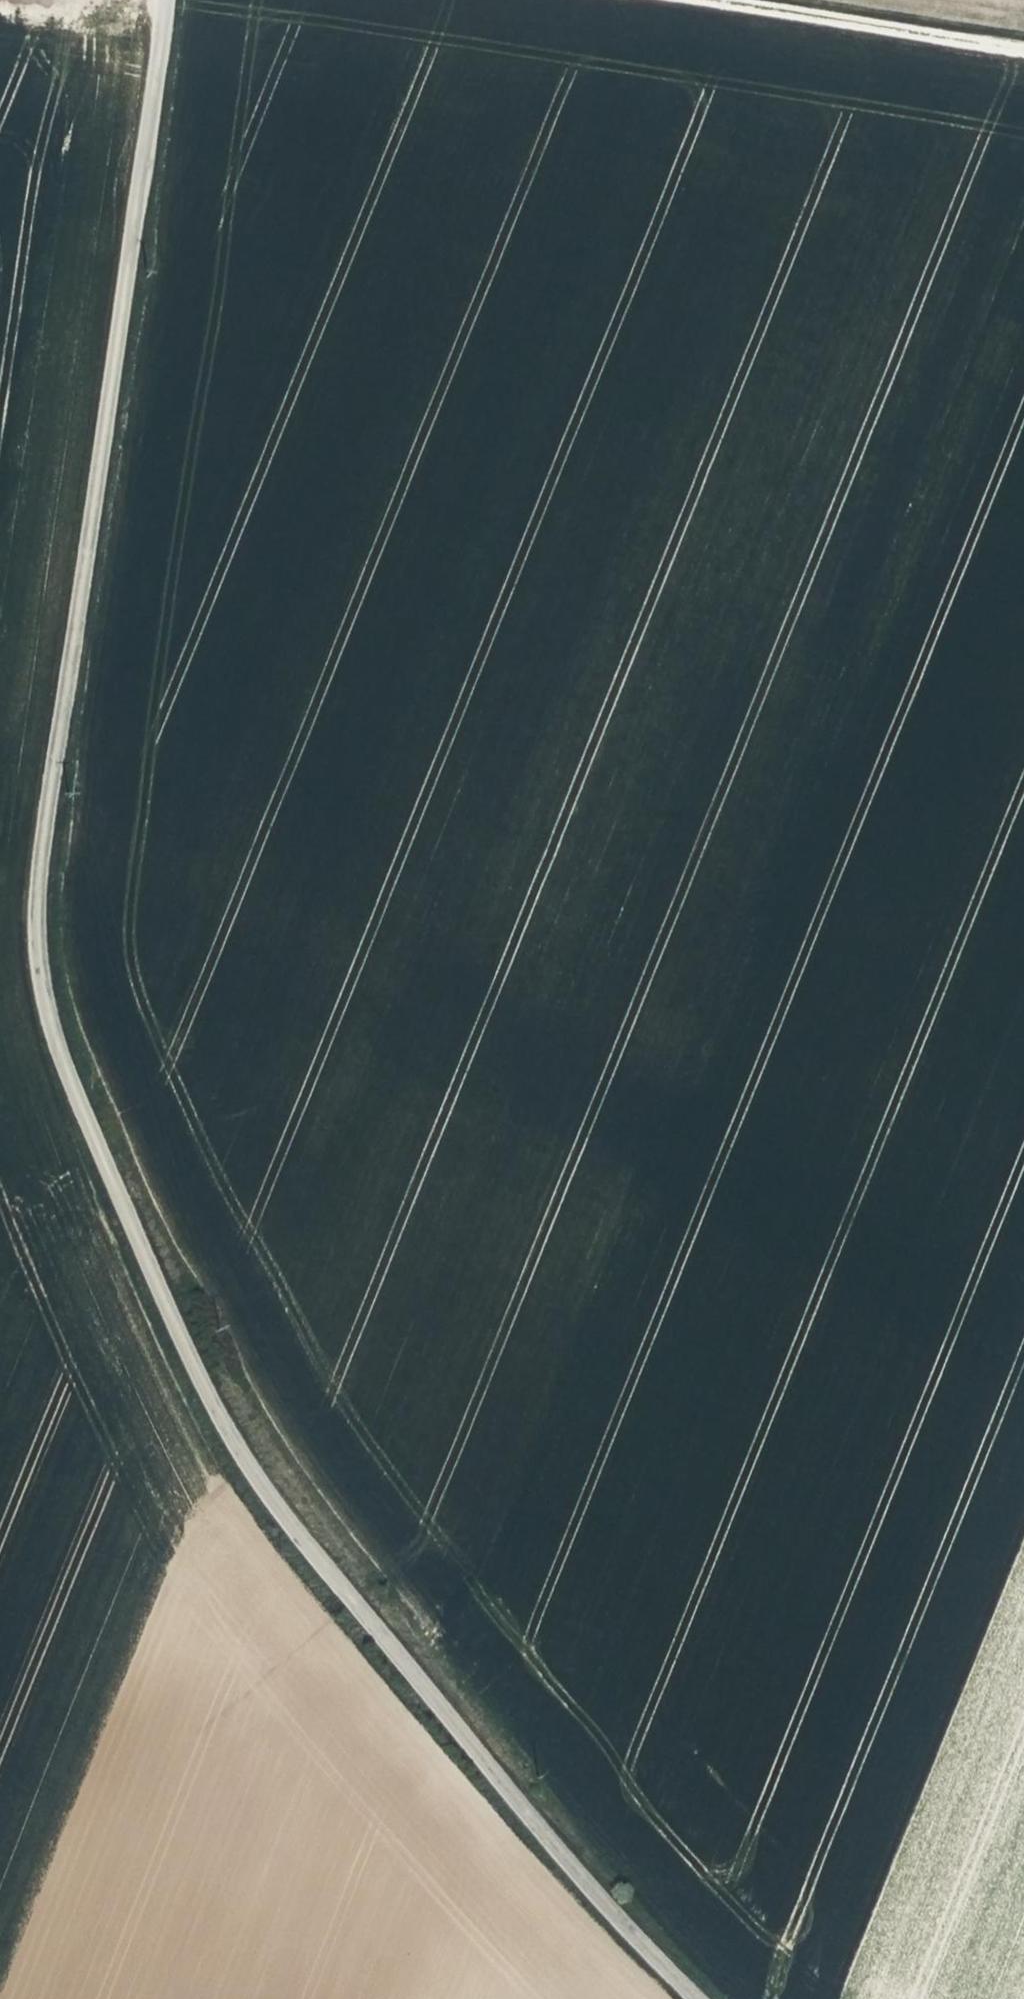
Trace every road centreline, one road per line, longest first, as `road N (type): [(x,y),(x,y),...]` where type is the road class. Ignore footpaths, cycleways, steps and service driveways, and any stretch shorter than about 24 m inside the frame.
road 1 (unclassified): [(170,0),(41,946),(75,1091),(163,1287),(275,1494),(558,1850),(704,1998)]
road 2 (track): [(1023,48),(707,0)]

